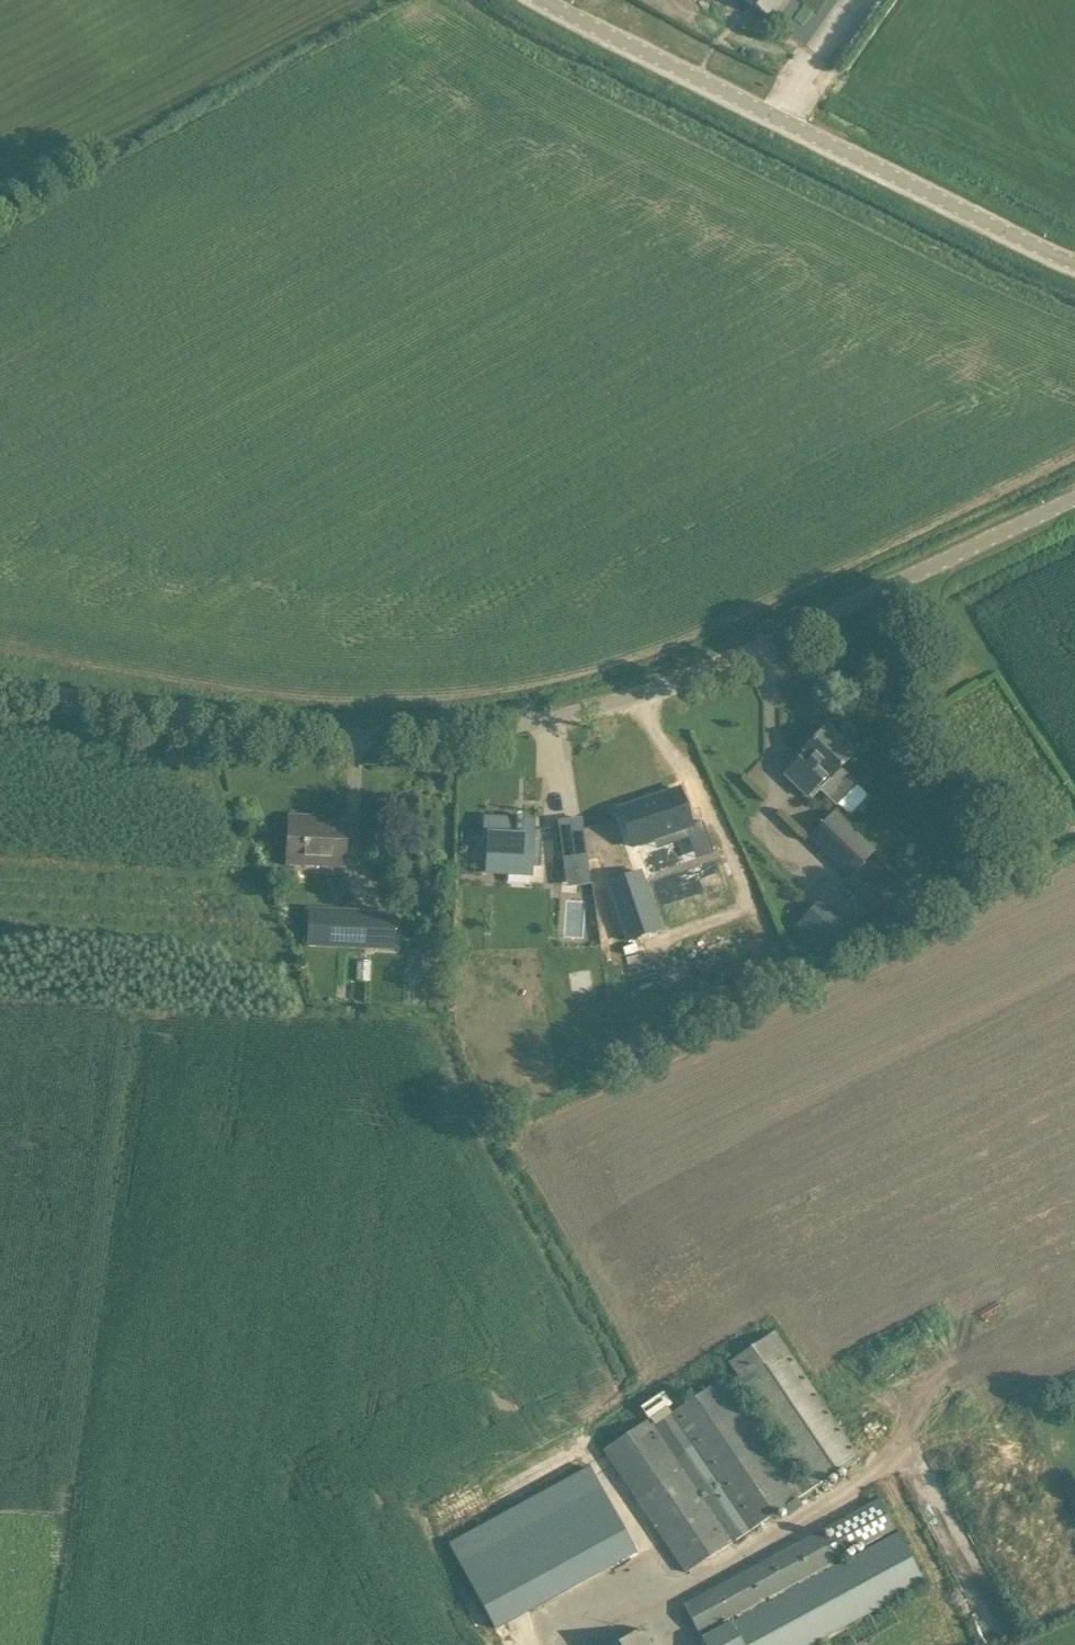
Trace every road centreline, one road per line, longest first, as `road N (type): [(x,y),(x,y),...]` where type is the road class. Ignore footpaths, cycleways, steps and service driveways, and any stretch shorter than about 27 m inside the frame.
road 1 (unclassified): [(0,681),(308,734),(451,733),(594,707),(736,660),(1074,498)]
road 2 (unclassified): [(1074,264),(601,37),(541,0)]

